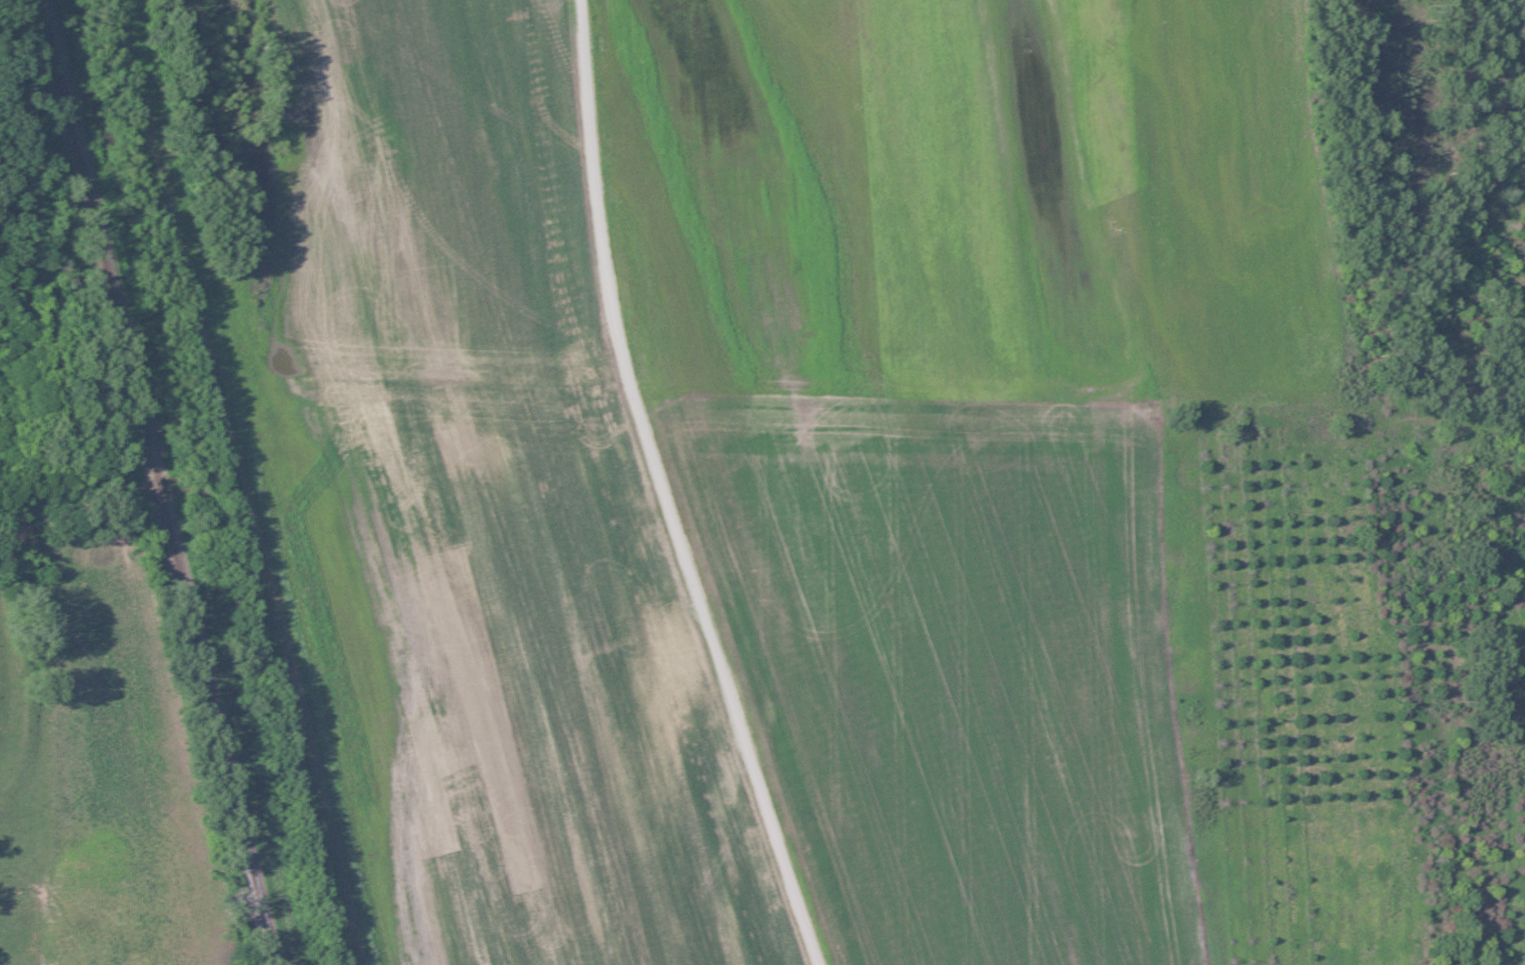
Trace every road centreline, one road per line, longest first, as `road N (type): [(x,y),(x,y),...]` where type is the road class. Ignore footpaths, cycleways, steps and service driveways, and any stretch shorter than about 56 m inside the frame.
road 1 (residential): [(820,964),(633,383),(605,243),(584,0)]

